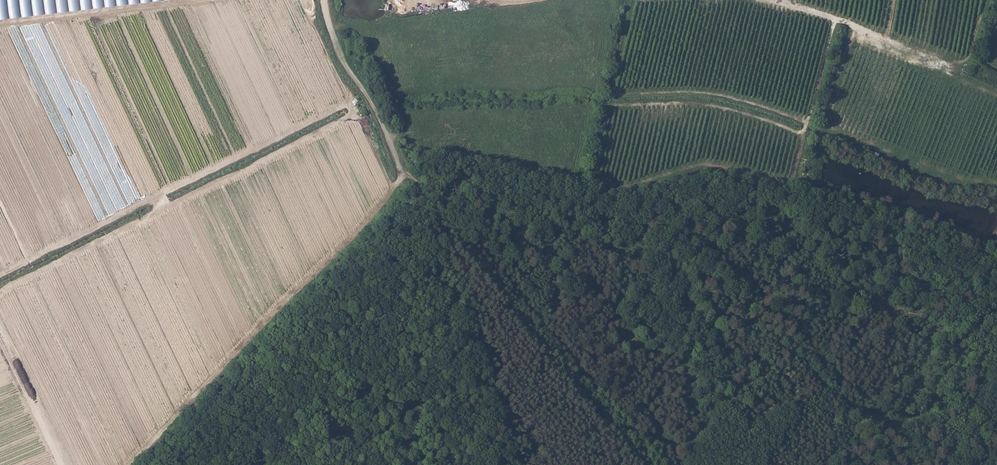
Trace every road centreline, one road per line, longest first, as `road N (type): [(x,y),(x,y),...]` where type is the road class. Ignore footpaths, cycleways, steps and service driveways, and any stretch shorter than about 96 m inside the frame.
road 1 (track): [(402,172),(365,93),(341,63),(324,0)]
road 2 (track): [(0,341),(60,464)]

